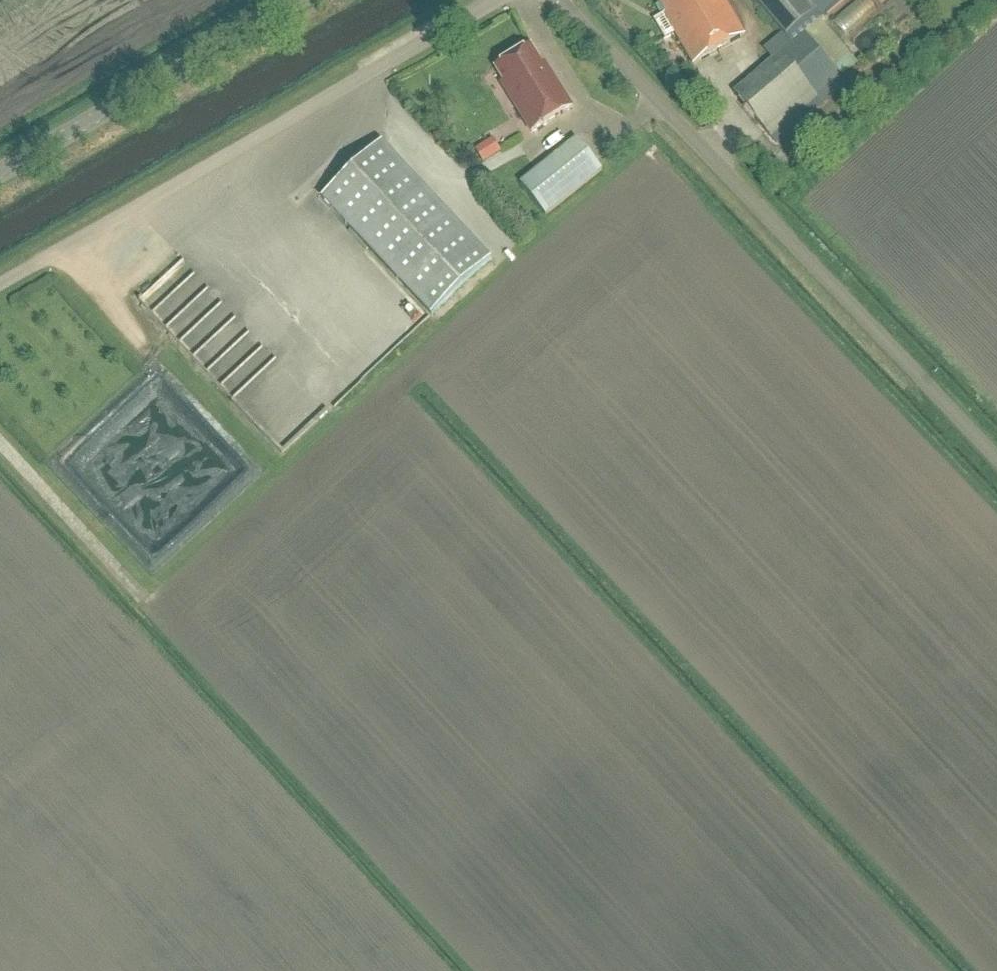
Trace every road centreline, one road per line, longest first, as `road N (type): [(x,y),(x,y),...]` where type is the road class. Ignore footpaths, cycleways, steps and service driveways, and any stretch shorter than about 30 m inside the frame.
road 1 (unclassified): [(996,458),(559,0)]
road 2 (unclassified): [(0,286),(496,0)]
road 3 (tertiary): [(0,173),(299,0)]

